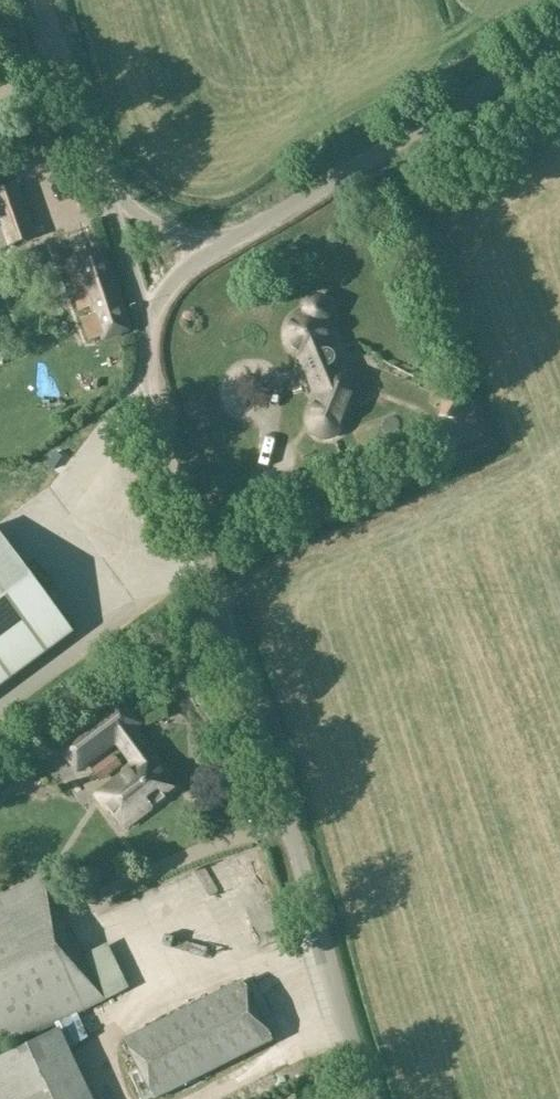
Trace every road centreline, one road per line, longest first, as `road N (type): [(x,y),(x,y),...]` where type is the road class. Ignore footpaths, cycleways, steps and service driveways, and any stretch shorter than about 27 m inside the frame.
road 1 (tertiary): [(370,1098),(160,431),(145,367),(149,322)]
road 2 (unclassified): [(231,239),(559,37)]
road 3 (tertiary): [(105,187),(42,0)]
road 4 (tertiary): [(149,322),(105,187)]
road 5 (unclassified): [(105,187),(169,231),(231,239)]
road 6 (unclassified): [(149,322),(173,282),(231,239)]

